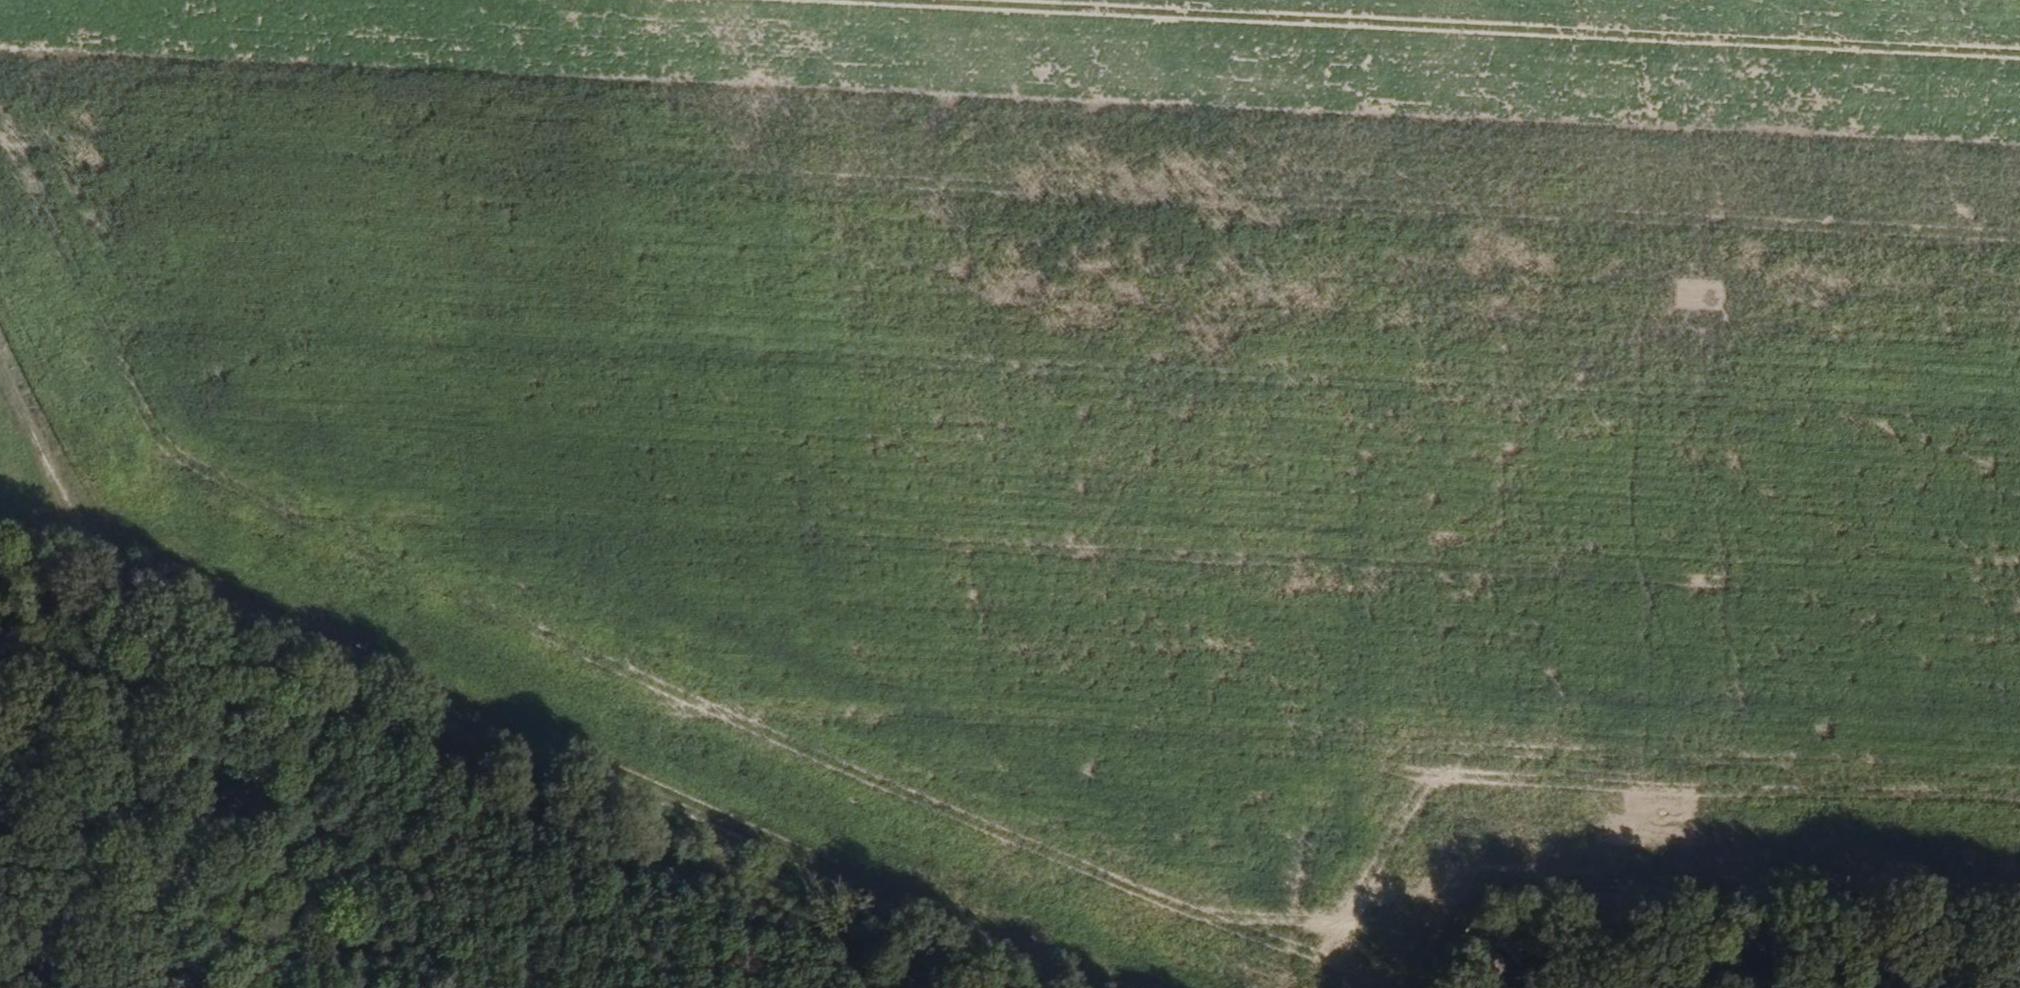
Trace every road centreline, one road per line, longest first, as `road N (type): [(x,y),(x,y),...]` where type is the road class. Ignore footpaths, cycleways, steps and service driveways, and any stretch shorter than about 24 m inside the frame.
road 1 (track): [(1126,987),(682,826),(349,657),(92,541),(0,559)]
road 2 (track): [(2019,888),(1816,873),(1469,871),(1447,889),(1386,987)]
road 3 (track): [(131,987),(158,775),(142,594),(92,541)]
road 4 (track): [(0,377),(76,541)]

